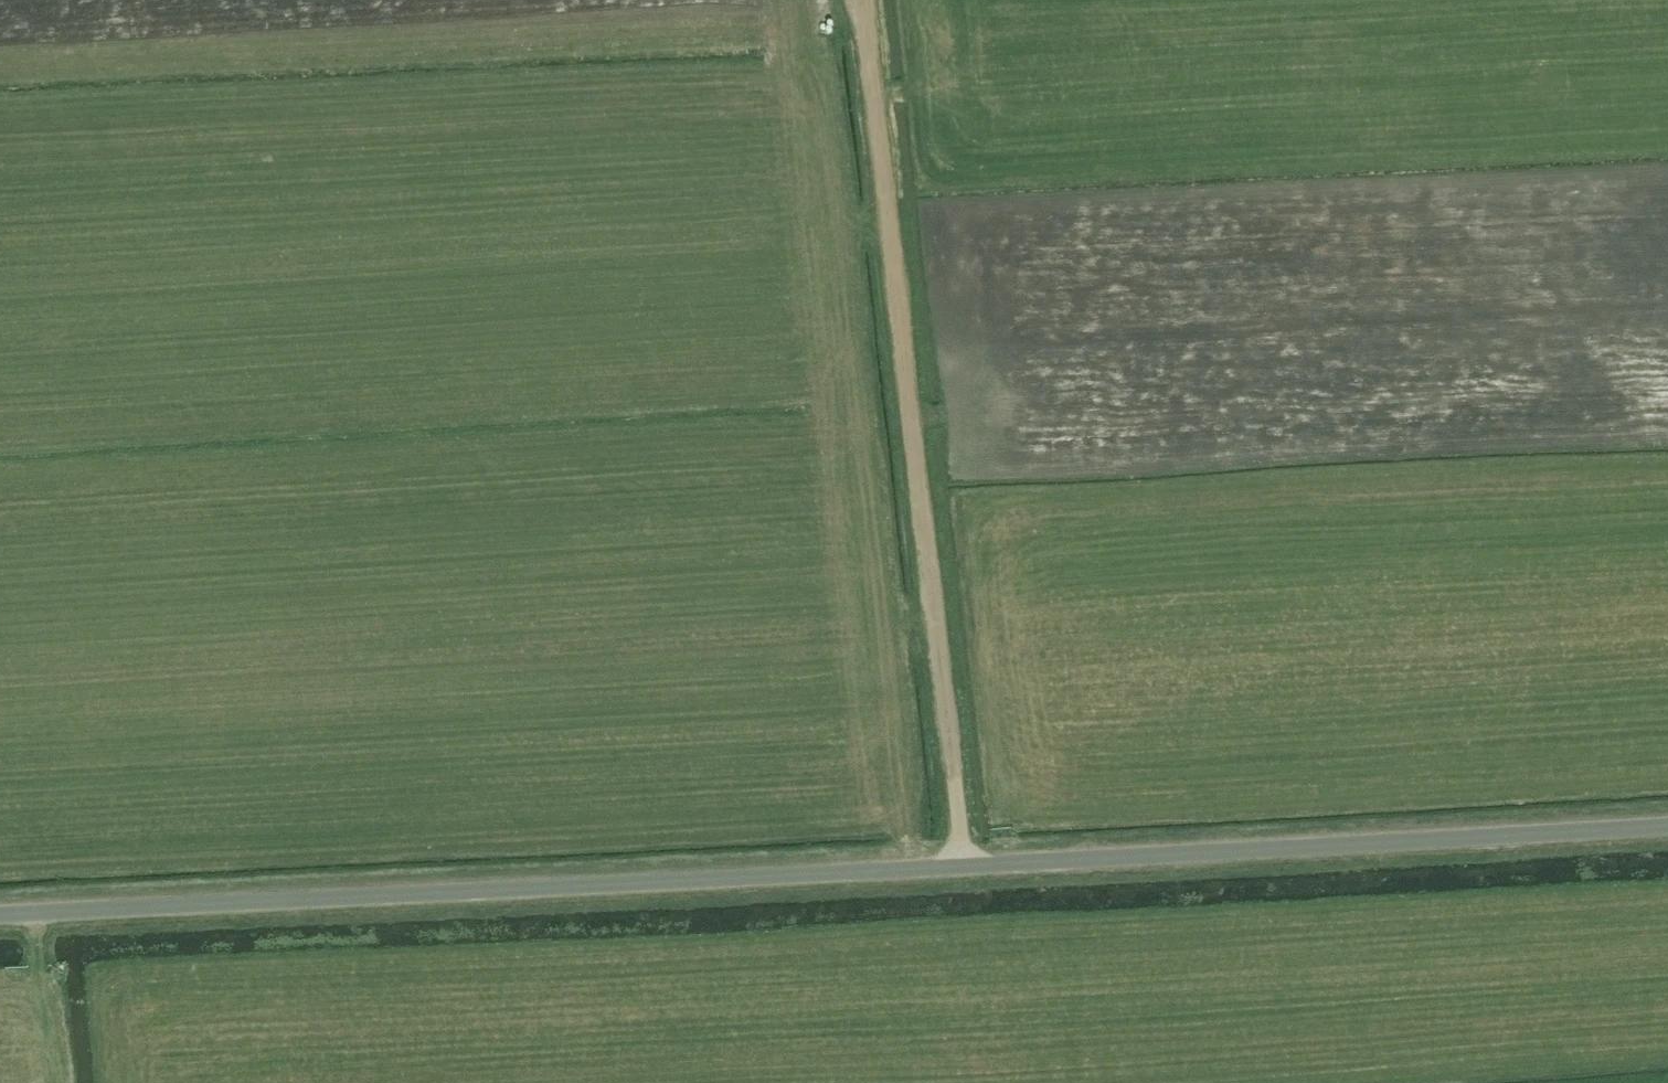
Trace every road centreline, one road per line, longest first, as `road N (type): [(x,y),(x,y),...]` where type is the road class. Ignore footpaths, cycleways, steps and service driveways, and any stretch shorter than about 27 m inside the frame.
road 1 (unclassified): [(0,915),(1667,827)]
road 2 (track): [(865,0),(963,864)]

